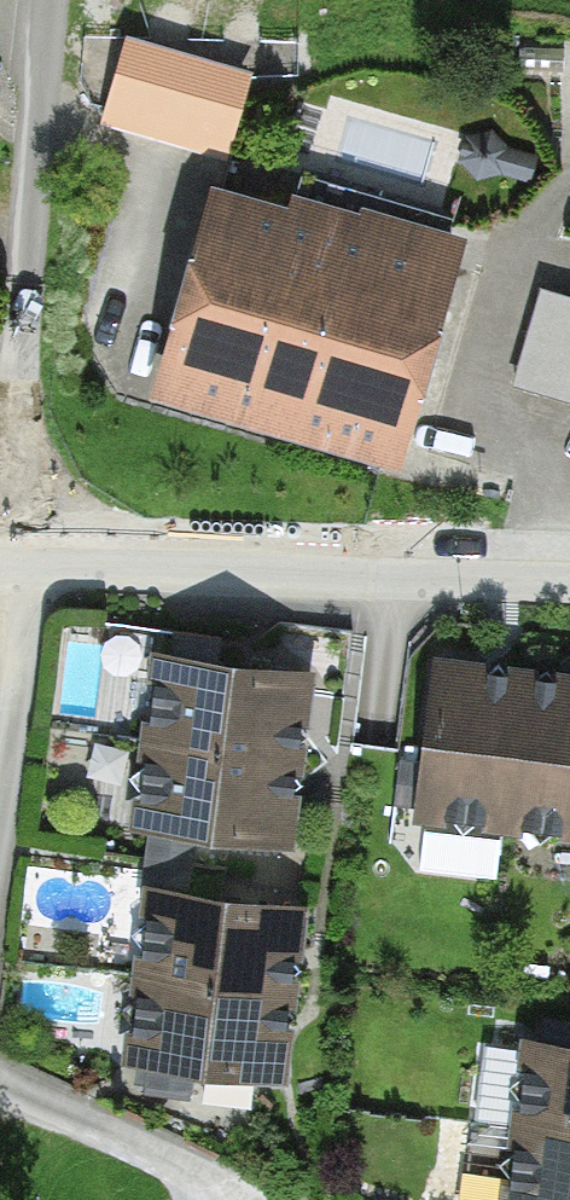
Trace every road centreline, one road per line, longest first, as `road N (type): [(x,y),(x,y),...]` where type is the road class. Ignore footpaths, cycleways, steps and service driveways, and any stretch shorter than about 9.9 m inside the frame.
road 1 (residential): [(569,571),(0,549)]
road 2 (unclassified): [(46,0),(0,493)]

